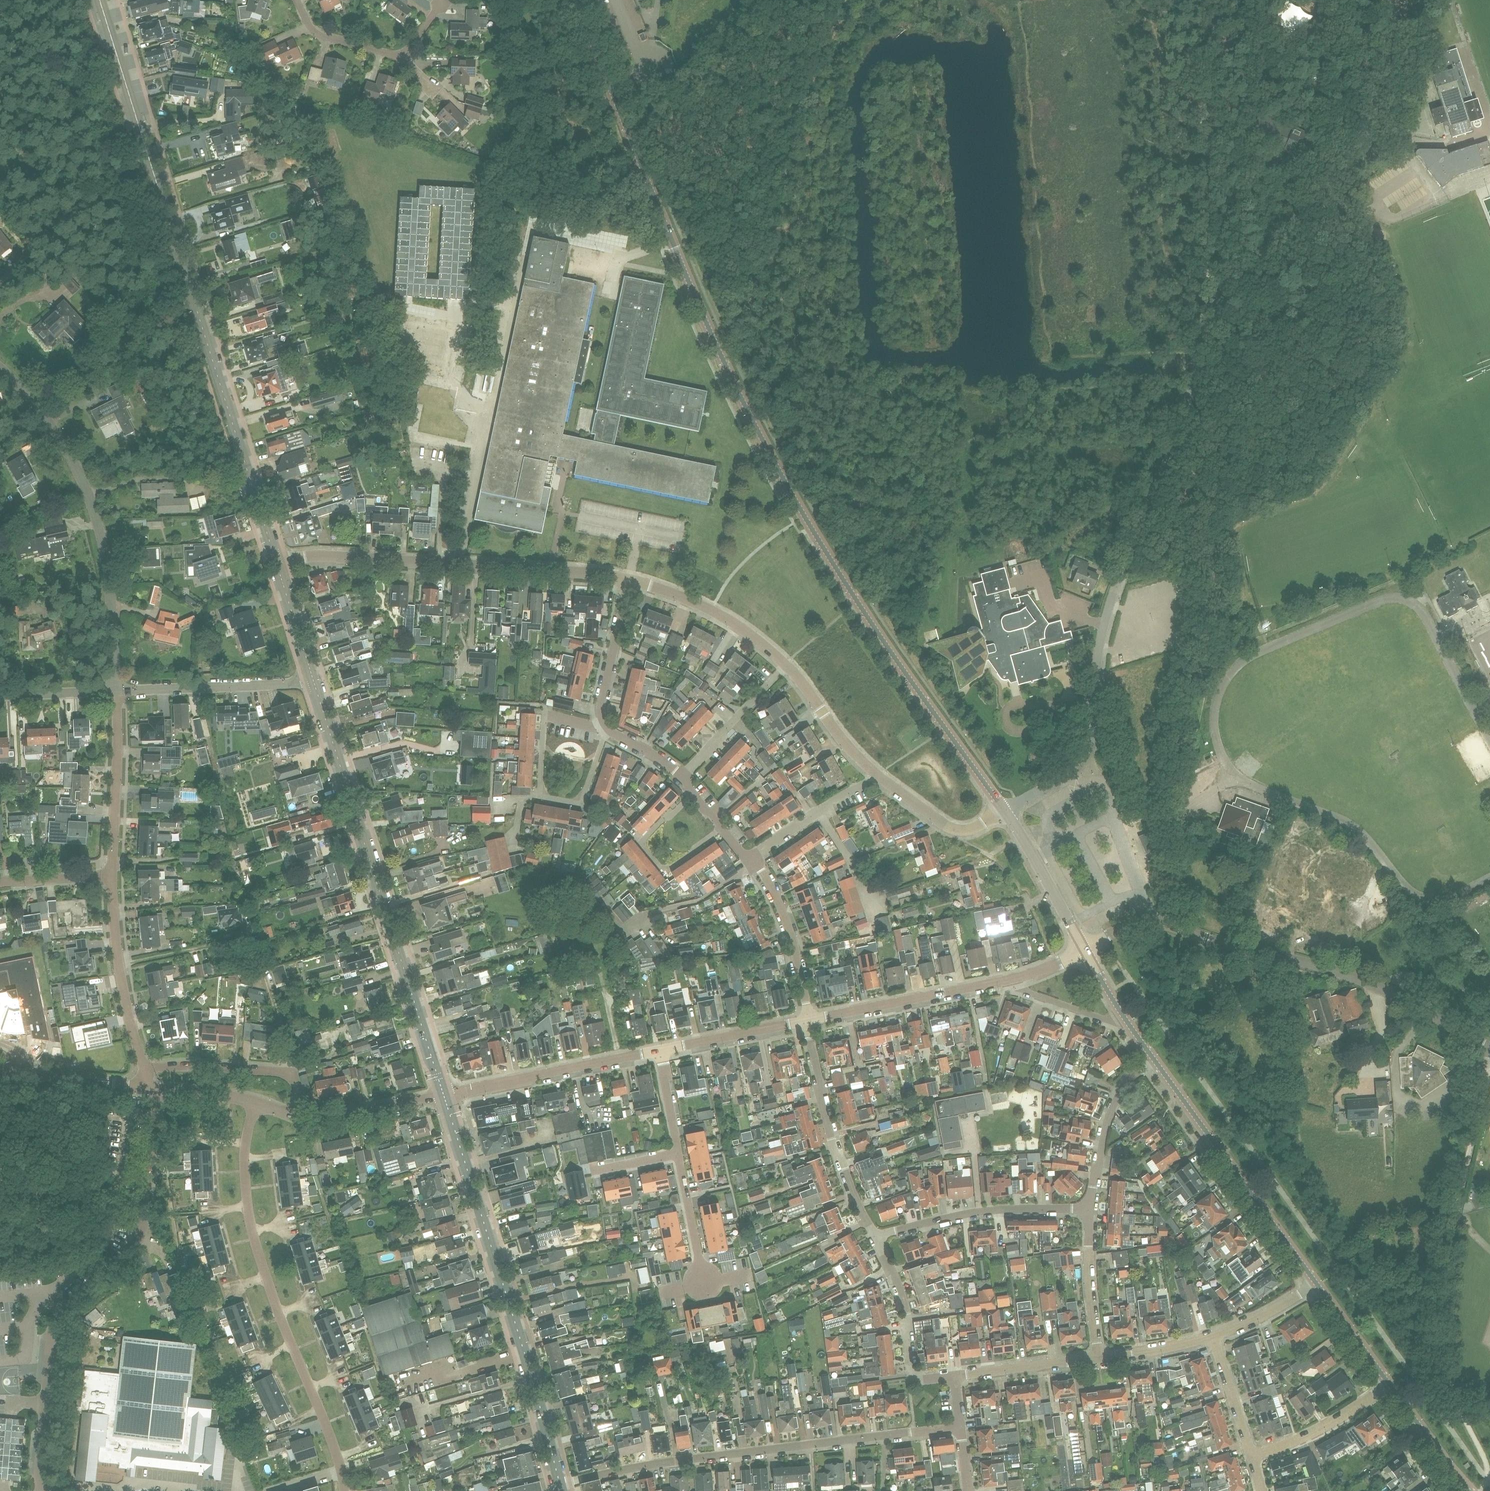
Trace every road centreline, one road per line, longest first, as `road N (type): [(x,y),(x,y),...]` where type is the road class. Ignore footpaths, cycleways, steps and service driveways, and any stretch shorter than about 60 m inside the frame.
road 1 (unclassified): [(1004,811),(878,634),(770,453),(708,327),(575,0)]
road 2 (secondary): [(276,563),(100,0)]
road 3 (unclassified): [(1390,0),(1369,129),(1313,205),(1211,306),(1167,455)]
road 4 (unclassified): [(159,1090),(139,1242),(63,1311),(52,1332),(42,1490)]
road 5 (residential): [(1085,950),(1128,925),(1157,923),(1368,982),(1489,1049)]
road 6 (secondary): [(444,1096),(313,680)]
road 7 (unclassified): [(1004,811),(1066,774),(1087,746),(1101,640),(1167,455)]
road 8 (residential): [(559,1484),(657,1463),(960,1426)]
road 9 (secondary): [(559,1484),(444,1096)]
road 10 (residential): [(345,1490),(250,1223),(245,1159),(255,1103)]
road 11 (residential): [(630,580),(322,556),(276,563)]
road 12 (residential): [(116,692),(108,572),(92,507),(54,431),(0,368)]
road 13 (track): [(1453,1377),(1451,1250),(1489,1057)]
road 14 (track): [(1196,18),(1203,51),(1199,279),(1216,299)]
road 15 (unclassified): [(1317,1285),(1152,1059)]
road 16 (track): [(290,1076),(251,938),(119,965)]
road 17 (residential): [(876,1237),(833,1147),(807,1021)]
road 18 (residential): [(607,727),(547,716),(545,796),(578,801),(599,752)]
road 19 (unclassified): [(444,1096),(661,1051)]
road 20 (residential): [(876,1237),(980,1212),(1089,1210)]
road 21 (unclassified): [(807,1021),(1011,979)]
road 22 (residential): [(147,1069),(123,993),(112,875)]
road 23 (residential): [(116,692),(313,680)]
road 24 (residential): [(953,1376),(911,1380),(908,1318),(876,1237)]
road 25 (residential): [(292,1116),(299,1088),(283,1073),(147,1069)]
road 26 (residential): [(112,875),(116,692)]
road 27 (residential): [(787,665),(722,616),(630,580)]
road 28 (residential): [(807,1021),(784,914),(749,859)]
road 29 (residential): [(1089,1210),(1112,1109),(1152,1059)]
road 30 (residential): [(1085,950),(1004,811)]
road 31 (residential): [(1252,1456),(1306,1437),(1391,1387)]
road 32 (residential): [(681,778),(787,665)]
road 33 (residential): [(444,1096),(318,1121),(292,1116)]
road 34 (residential): [(749,859),(875,775)]
road 35 (residential): [(607,727),(602,701),(630,580)]
road 36 (residential): [(1100,1360),(1089,1210)]
road 37 (residential): [(1004,811),(957,830),(875,775)]
road 38 (unclassified): [(661,1051),(807,1021)]
road 39 (residential): [(953,1376),(1100,1360)]
road 40 (residential): [(145,1089),(0,1075)]
road 41 (residential): [(875,775),(787,665)]
road 42 (residential): [(677,1152),(704,1284)]
road 43 (unclassified): [(1469,1490),(1391,1387)]
road 44 (unclassified): [(1391,1387),(1317,1285)]
road 45 (residential): [(401,54),(322,37),(297,0)]
road 46 (residential): [(1126,1023),(1027,993),(1011,979)]
road 47 (residential): [(1252,1456),(1215,1338)]
road 48 (secondary): [(313,680),(276,563)]

